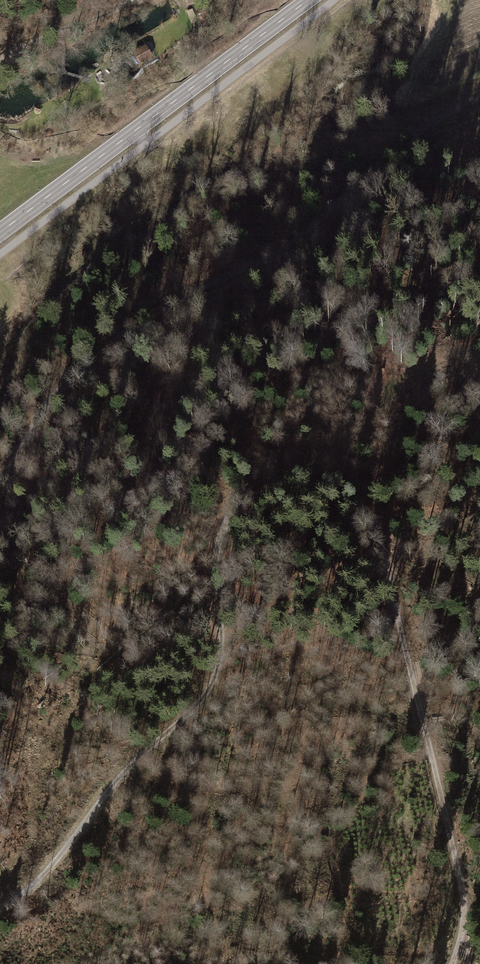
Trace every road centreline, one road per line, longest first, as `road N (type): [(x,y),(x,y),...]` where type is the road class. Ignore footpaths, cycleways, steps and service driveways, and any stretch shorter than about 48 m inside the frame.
road 1 (track): [(454,963),(465,892),(381,546),(341,491),(315,483),(263,489),(240,504),(215,561),(221,634),(214,684),(139,756),(61,856),(0,906)]
road 2 (track): [(0,481),(75,376),(156,309),(286,250),(479,78)]
road 3 (tertiary): [(0,232),(308,0)]

